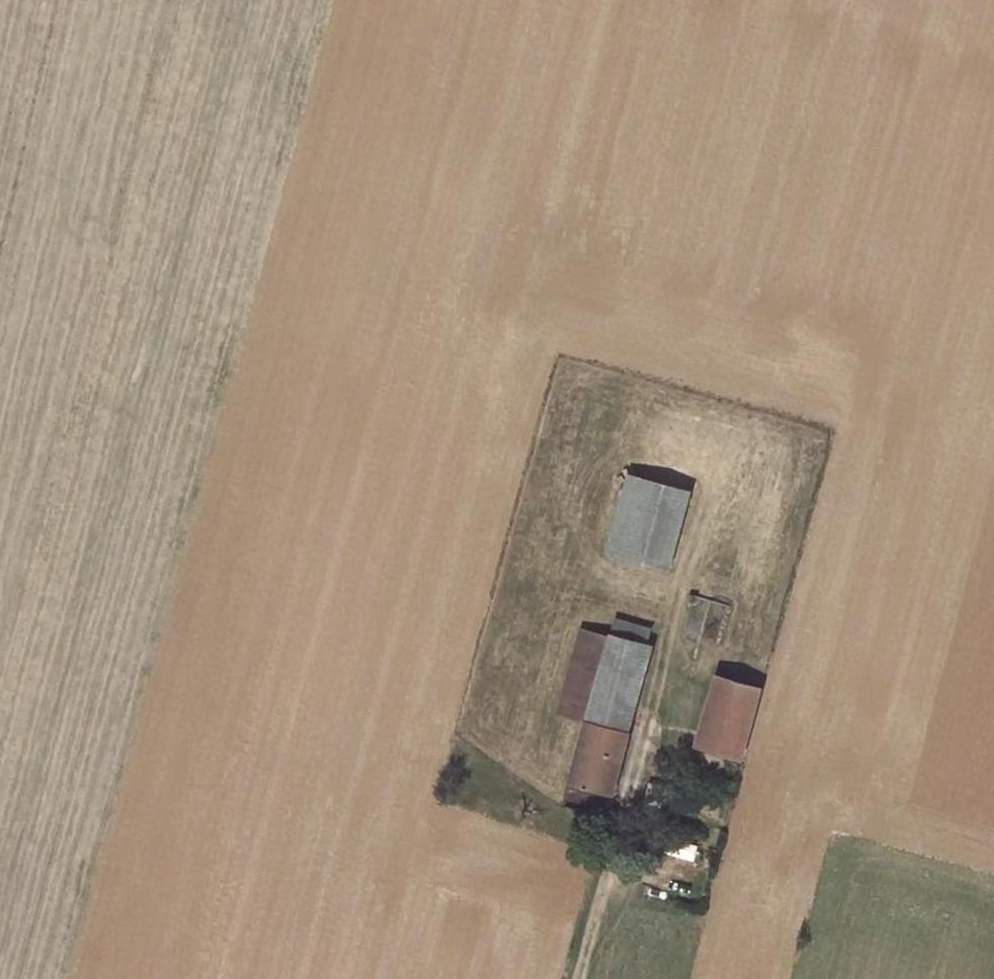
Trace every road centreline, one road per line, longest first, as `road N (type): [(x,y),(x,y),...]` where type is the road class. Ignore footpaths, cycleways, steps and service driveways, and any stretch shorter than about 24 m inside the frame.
road 1 (track): [(579,978),(612,855)]

